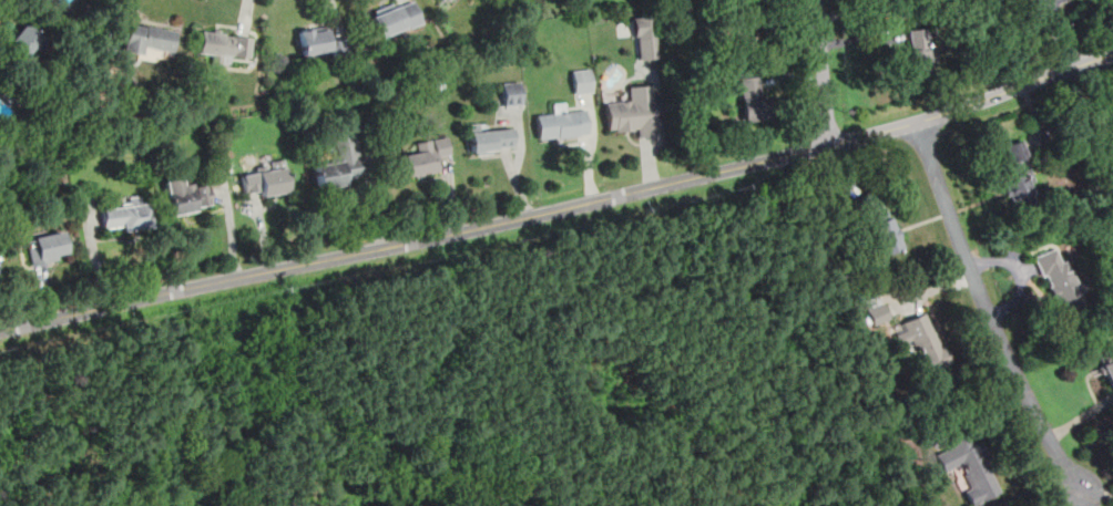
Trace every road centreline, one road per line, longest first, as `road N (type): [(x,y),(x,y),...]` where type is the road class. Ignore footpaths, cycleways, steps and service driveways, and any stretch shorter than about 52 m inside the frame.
road 1 (residential): [(0,329),(388,250),(877,134),(1112,54)]
road 2 (residential): [(919,122),(963,257),(1037,421),(1082,492)]
road 3 (residential): [(830,145),(813,0)]

